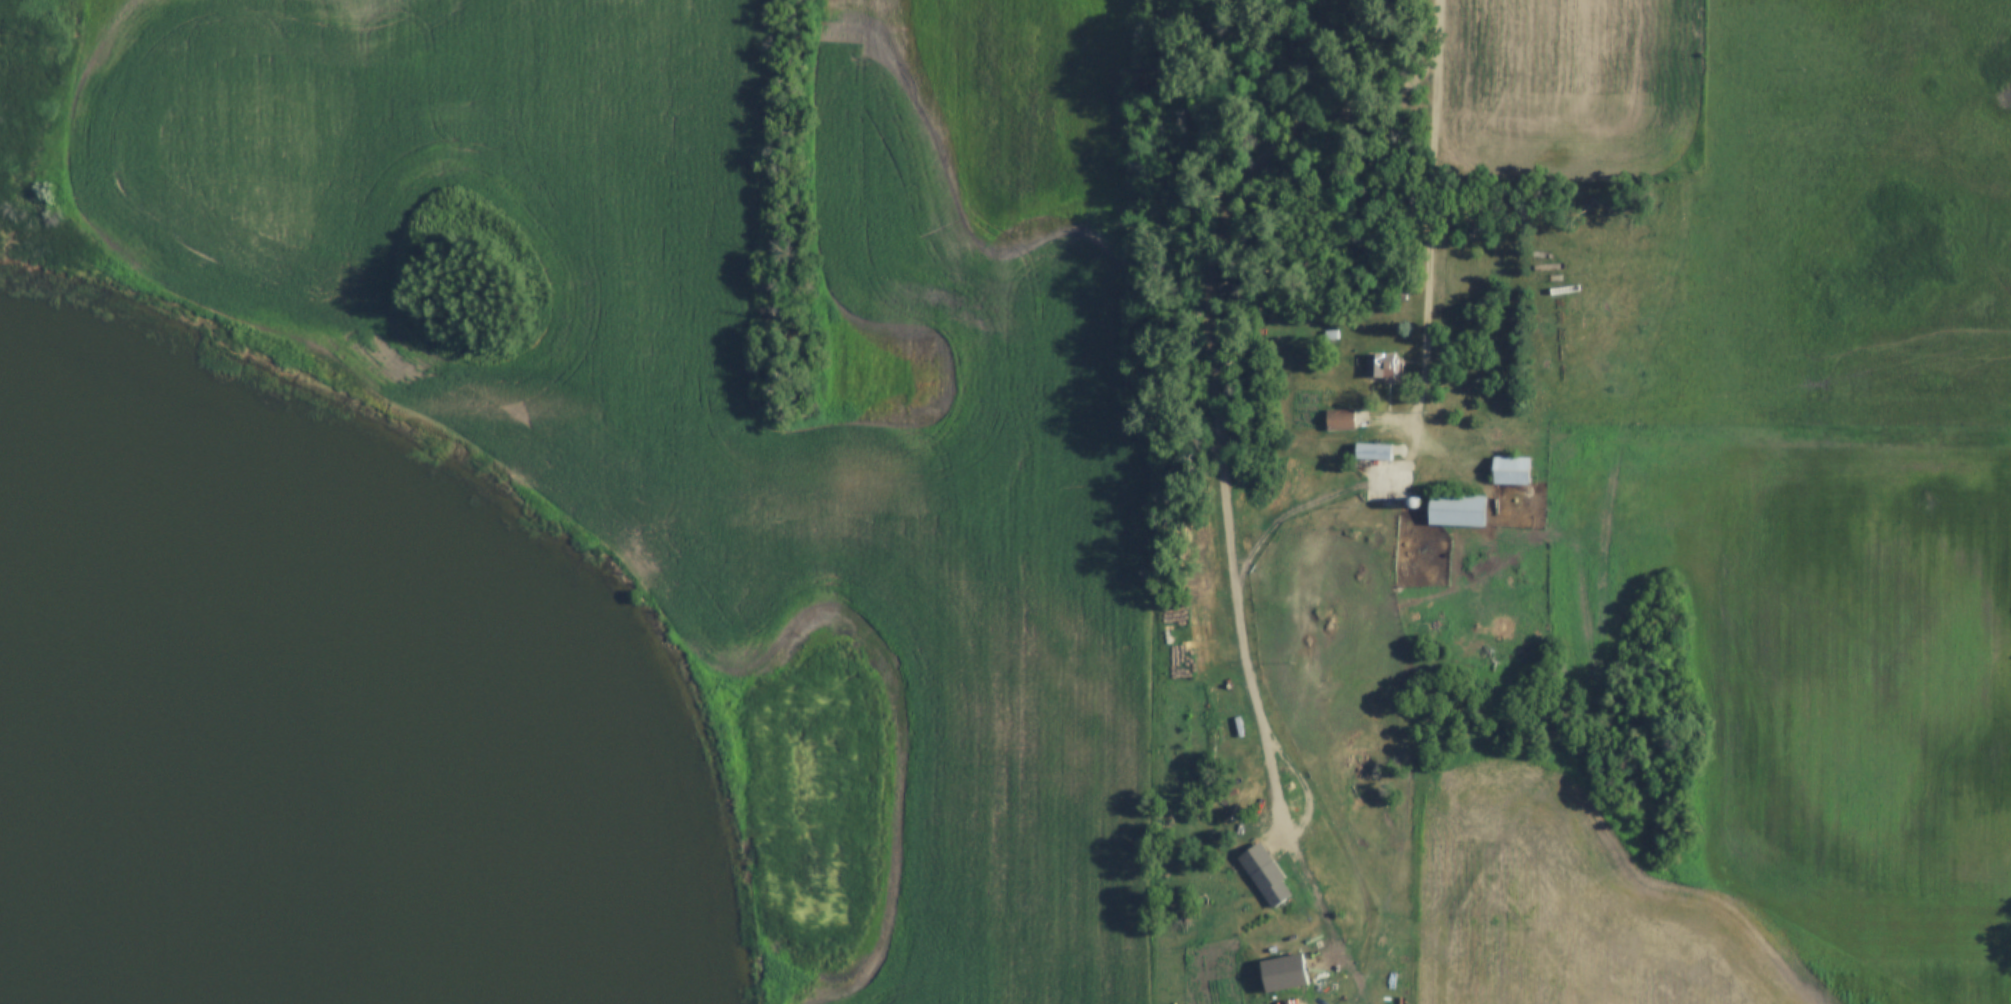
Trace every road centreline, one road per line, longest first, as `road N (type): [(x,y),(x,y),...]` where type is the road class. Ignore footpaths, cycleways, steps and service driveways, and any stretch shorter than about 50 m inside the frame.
road 1 (track): [(1306,796),(1339,838),(1364,912),(1361,936),(1349,950),(1313,962)]

